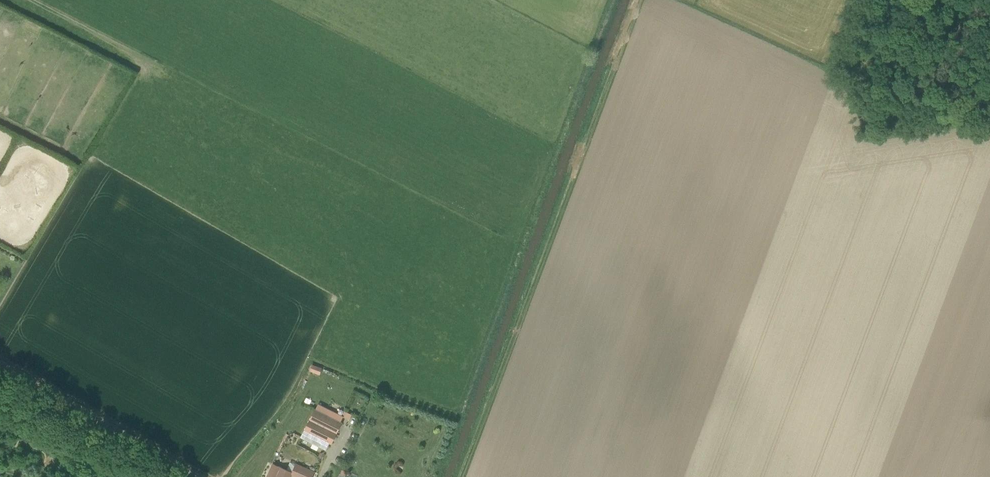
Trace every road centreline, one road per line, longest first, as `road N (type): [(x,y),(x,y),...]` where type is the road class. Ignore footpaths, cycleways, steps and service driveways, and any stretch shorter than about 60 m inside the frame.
road 1 (track): [(459,476),(637,0)]
road 2 (unclassified): [(199,476),(0,363)]

